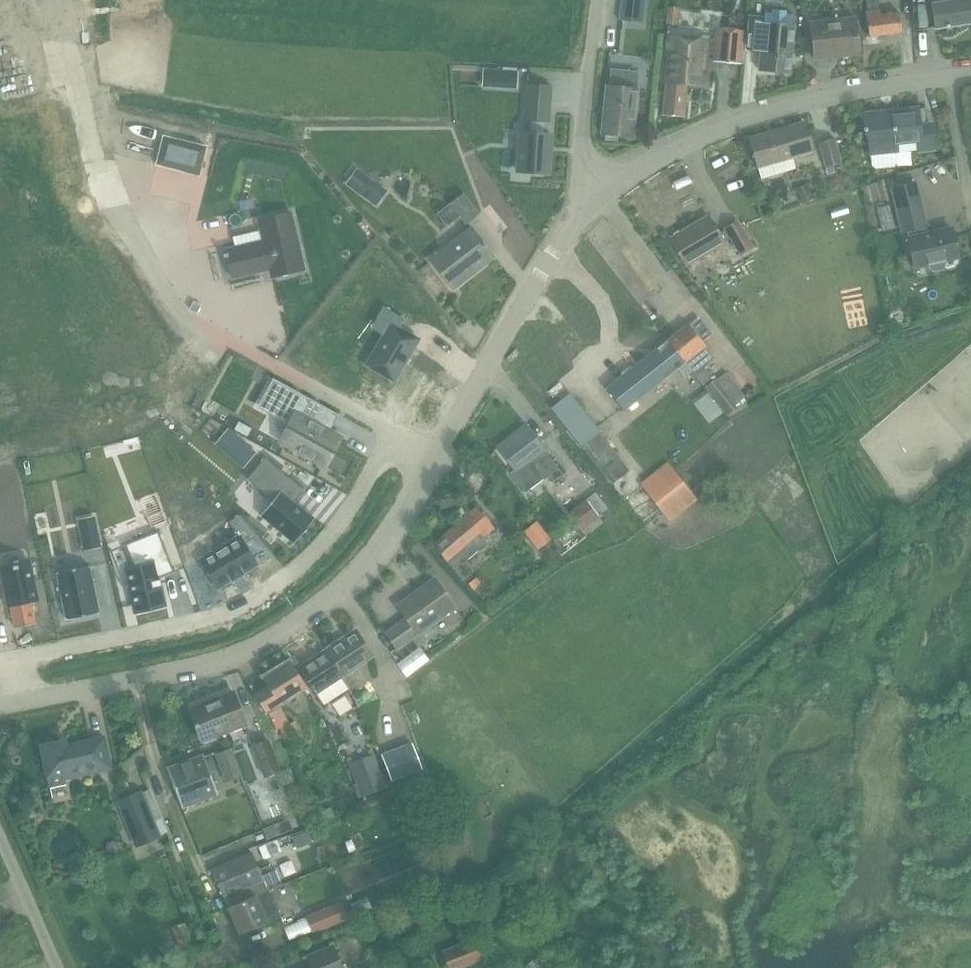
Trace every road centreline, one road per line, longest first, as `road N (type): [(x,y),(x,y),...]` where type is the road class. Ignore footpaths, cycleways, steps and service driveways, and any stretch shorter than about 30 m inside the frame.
road 1 (residential): [(434,453),(395,433),(326,538),(232,607),(15,659)]
road 2 (residential): [(24,701),(193,667),(270,638),(367,560),(434,453)]
road 3 (residential): [(596,200),(667,153),(743,121),(831,95),(970,74)]
road 4 (residential): [(434,453),(547,264),(596,200)]
road 5 (track): [(174,308),(104,191),(63,47)]
road 6 (residential): [(596,200),(582,147),(598,0)]

